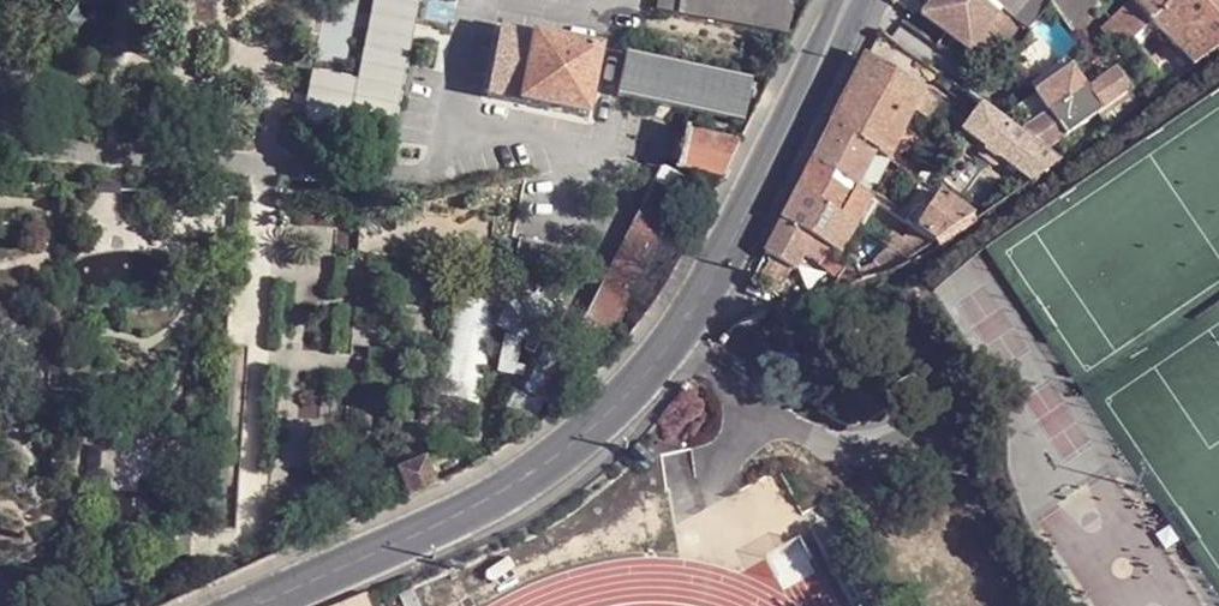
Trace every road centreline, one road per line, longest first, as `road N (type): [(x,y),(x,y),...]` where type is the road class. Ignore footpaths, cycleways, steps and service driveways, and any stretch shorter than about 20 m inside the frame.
road 1 (tertiary): [(266,605),(538,476),(610,416),(674,345),(766,174),(844,0)]

